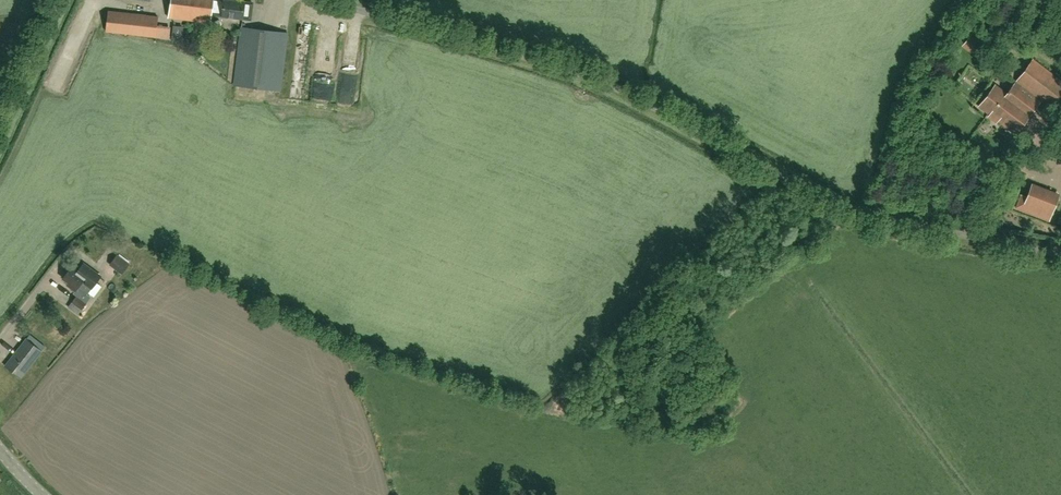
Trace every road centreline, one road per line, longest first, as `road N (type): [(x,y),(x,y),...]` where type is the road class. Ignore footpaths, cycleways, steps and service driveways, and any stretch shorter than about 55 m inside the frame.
road 1 (unclassified): [(1060,249),(859,207),(580,70),(341,0)]
road 2 (track): [(859,207),(897,75),(955,0)]
road 3 (unclassified): [(0,118),(56,0)]

